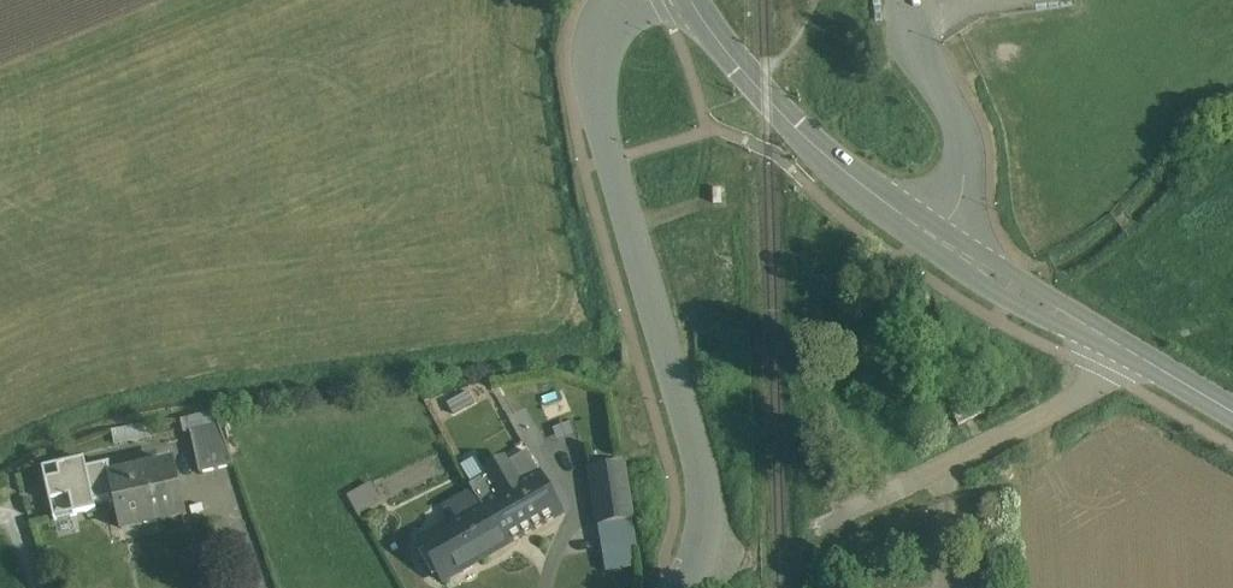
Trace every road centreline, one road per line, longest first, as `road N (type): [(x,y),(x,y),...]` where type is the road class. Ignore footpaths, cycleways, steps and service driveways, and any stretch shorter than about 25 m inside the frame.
road 1 (residential): [(677,587),(696,559),(704,501),(608,160),(596,85),(605,24),(627,0)]
road 2 (secondary): [(1232,418),(927,235)]
road 3 (secondary): [(691,0),(797,130),(927,235)]
road 4 (residential): [(905,0),(911,40),(962,138),(965,168),(959,197),(927,235)]

